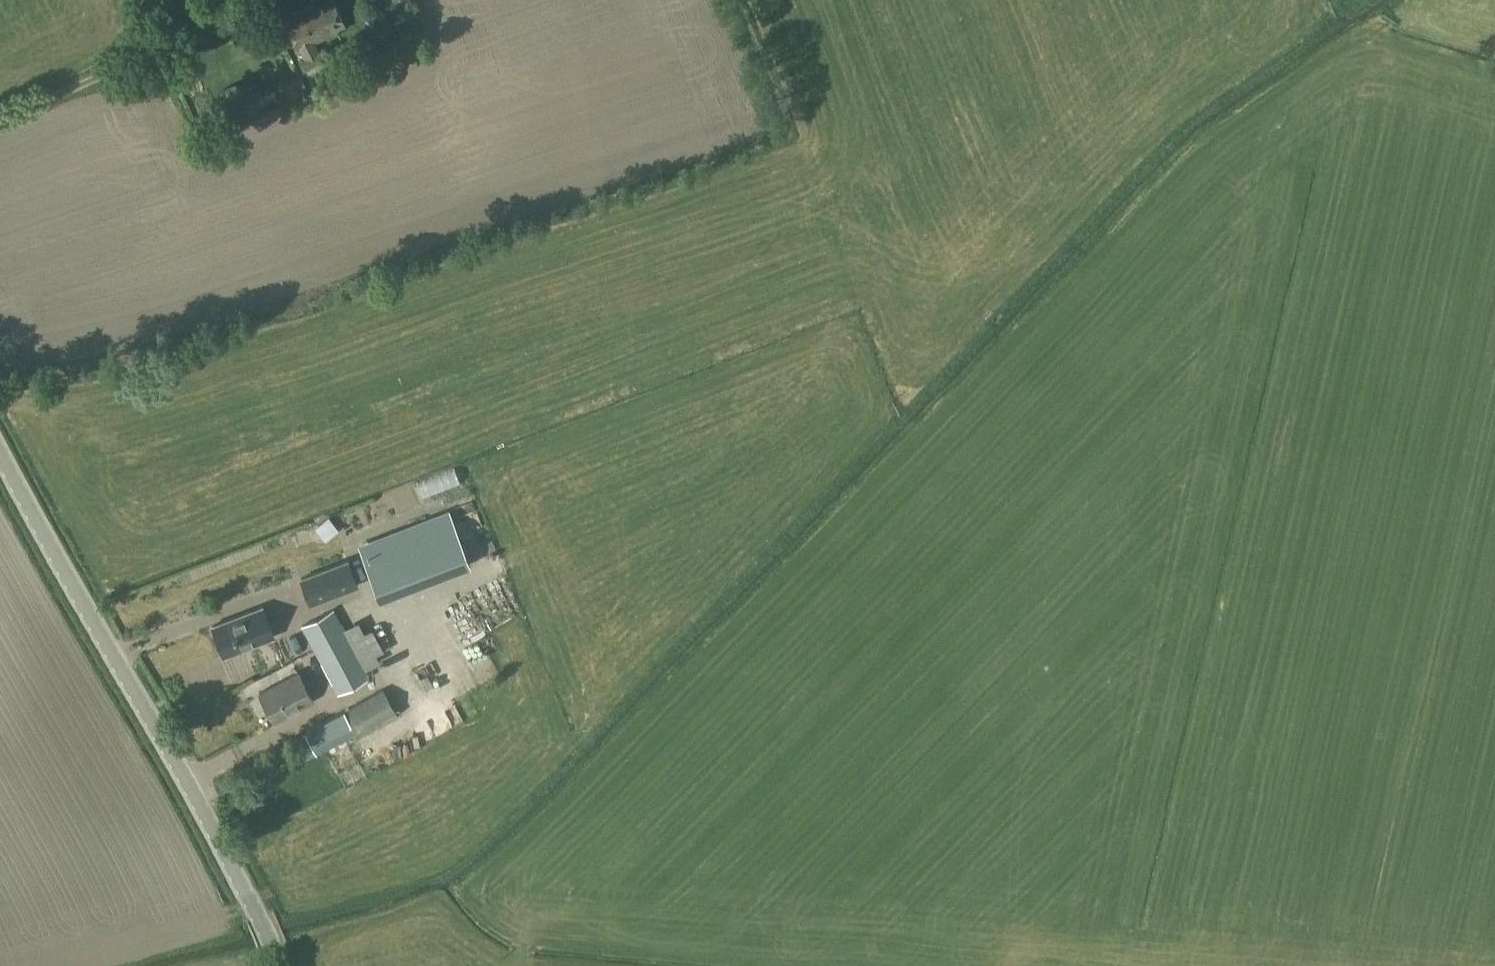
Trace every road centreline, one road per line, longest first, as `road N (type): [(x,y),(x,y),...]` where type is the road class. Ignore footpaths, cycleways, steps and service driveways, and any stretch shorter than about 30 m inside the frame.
road 1 (tertiary): [(277,965),(204,814),(0,456)]

